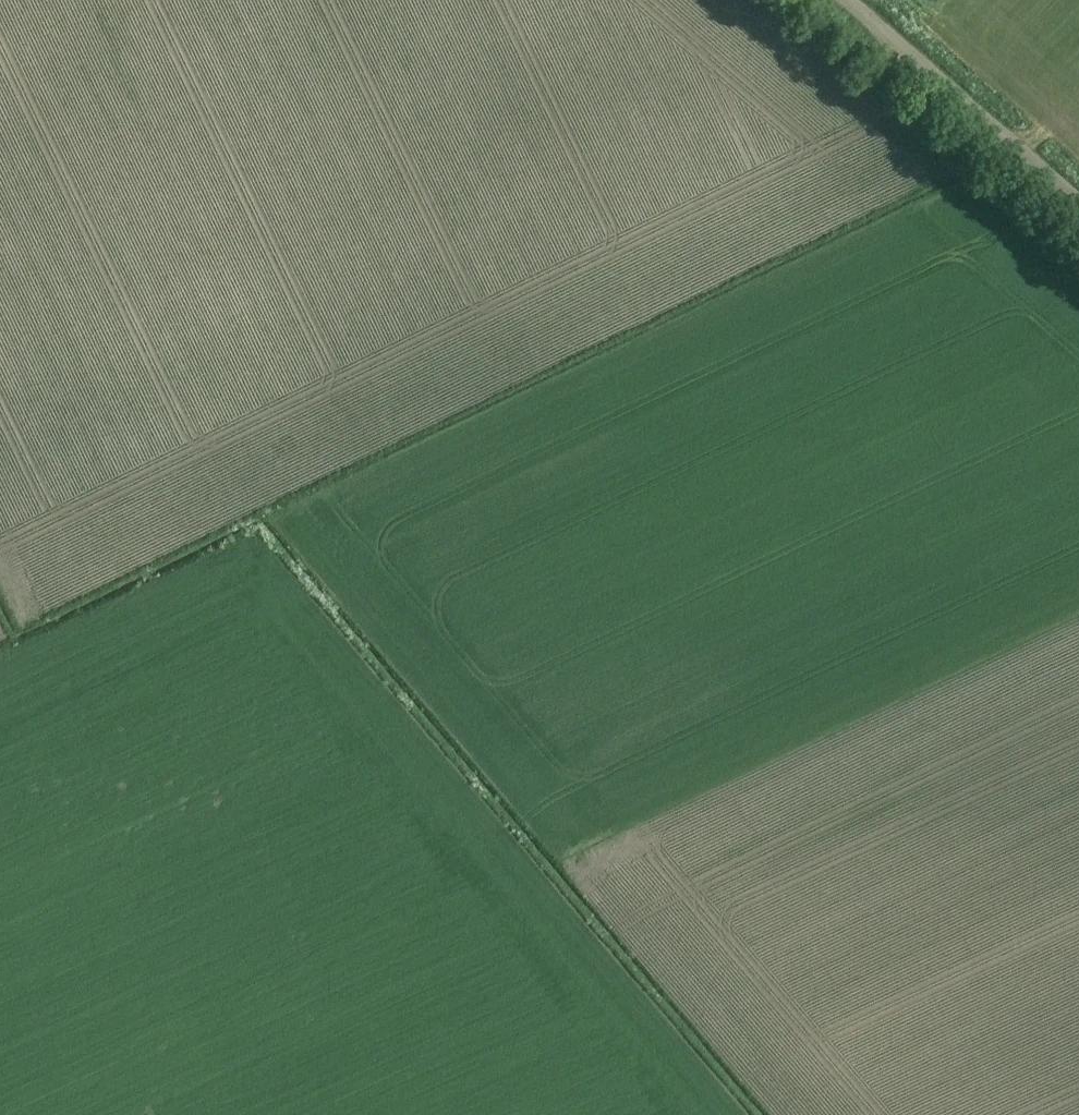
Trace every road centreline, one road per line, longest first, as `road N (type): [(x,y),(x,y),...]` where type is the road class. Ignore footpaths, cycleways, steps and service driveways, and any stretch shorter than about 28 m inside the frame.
road 1 (unclassified): [(1078,198),(855,0)]

